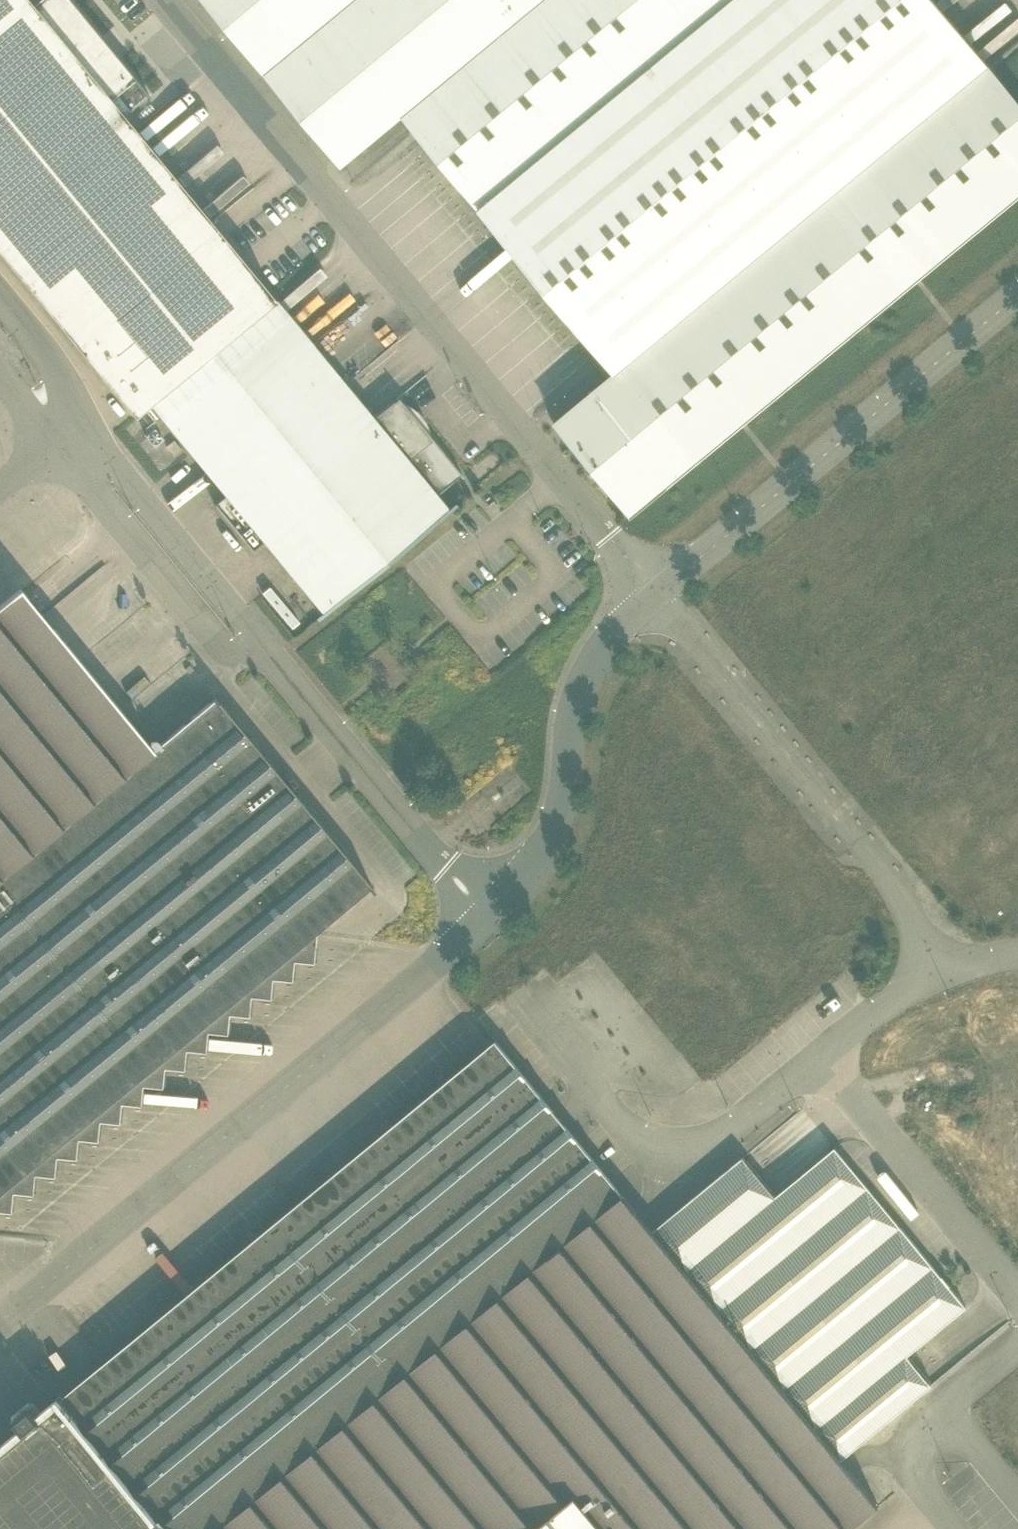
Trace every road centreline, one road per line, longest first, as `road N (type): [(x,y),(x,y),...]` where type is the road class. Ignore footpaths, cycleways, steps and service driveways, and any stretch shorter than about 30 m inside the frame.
road 1 (tertiary): [(657,593),(604,644),(580,690),(562,809),(524,886),(0,1322)]
road 2 (unclassified): [(162,0),(657,593)]
road 3 (unclassified): [(657,593),(891,880),(937,978),(1017,955)]
road 4 (tertiary): [(1017,296),(657,593)]

